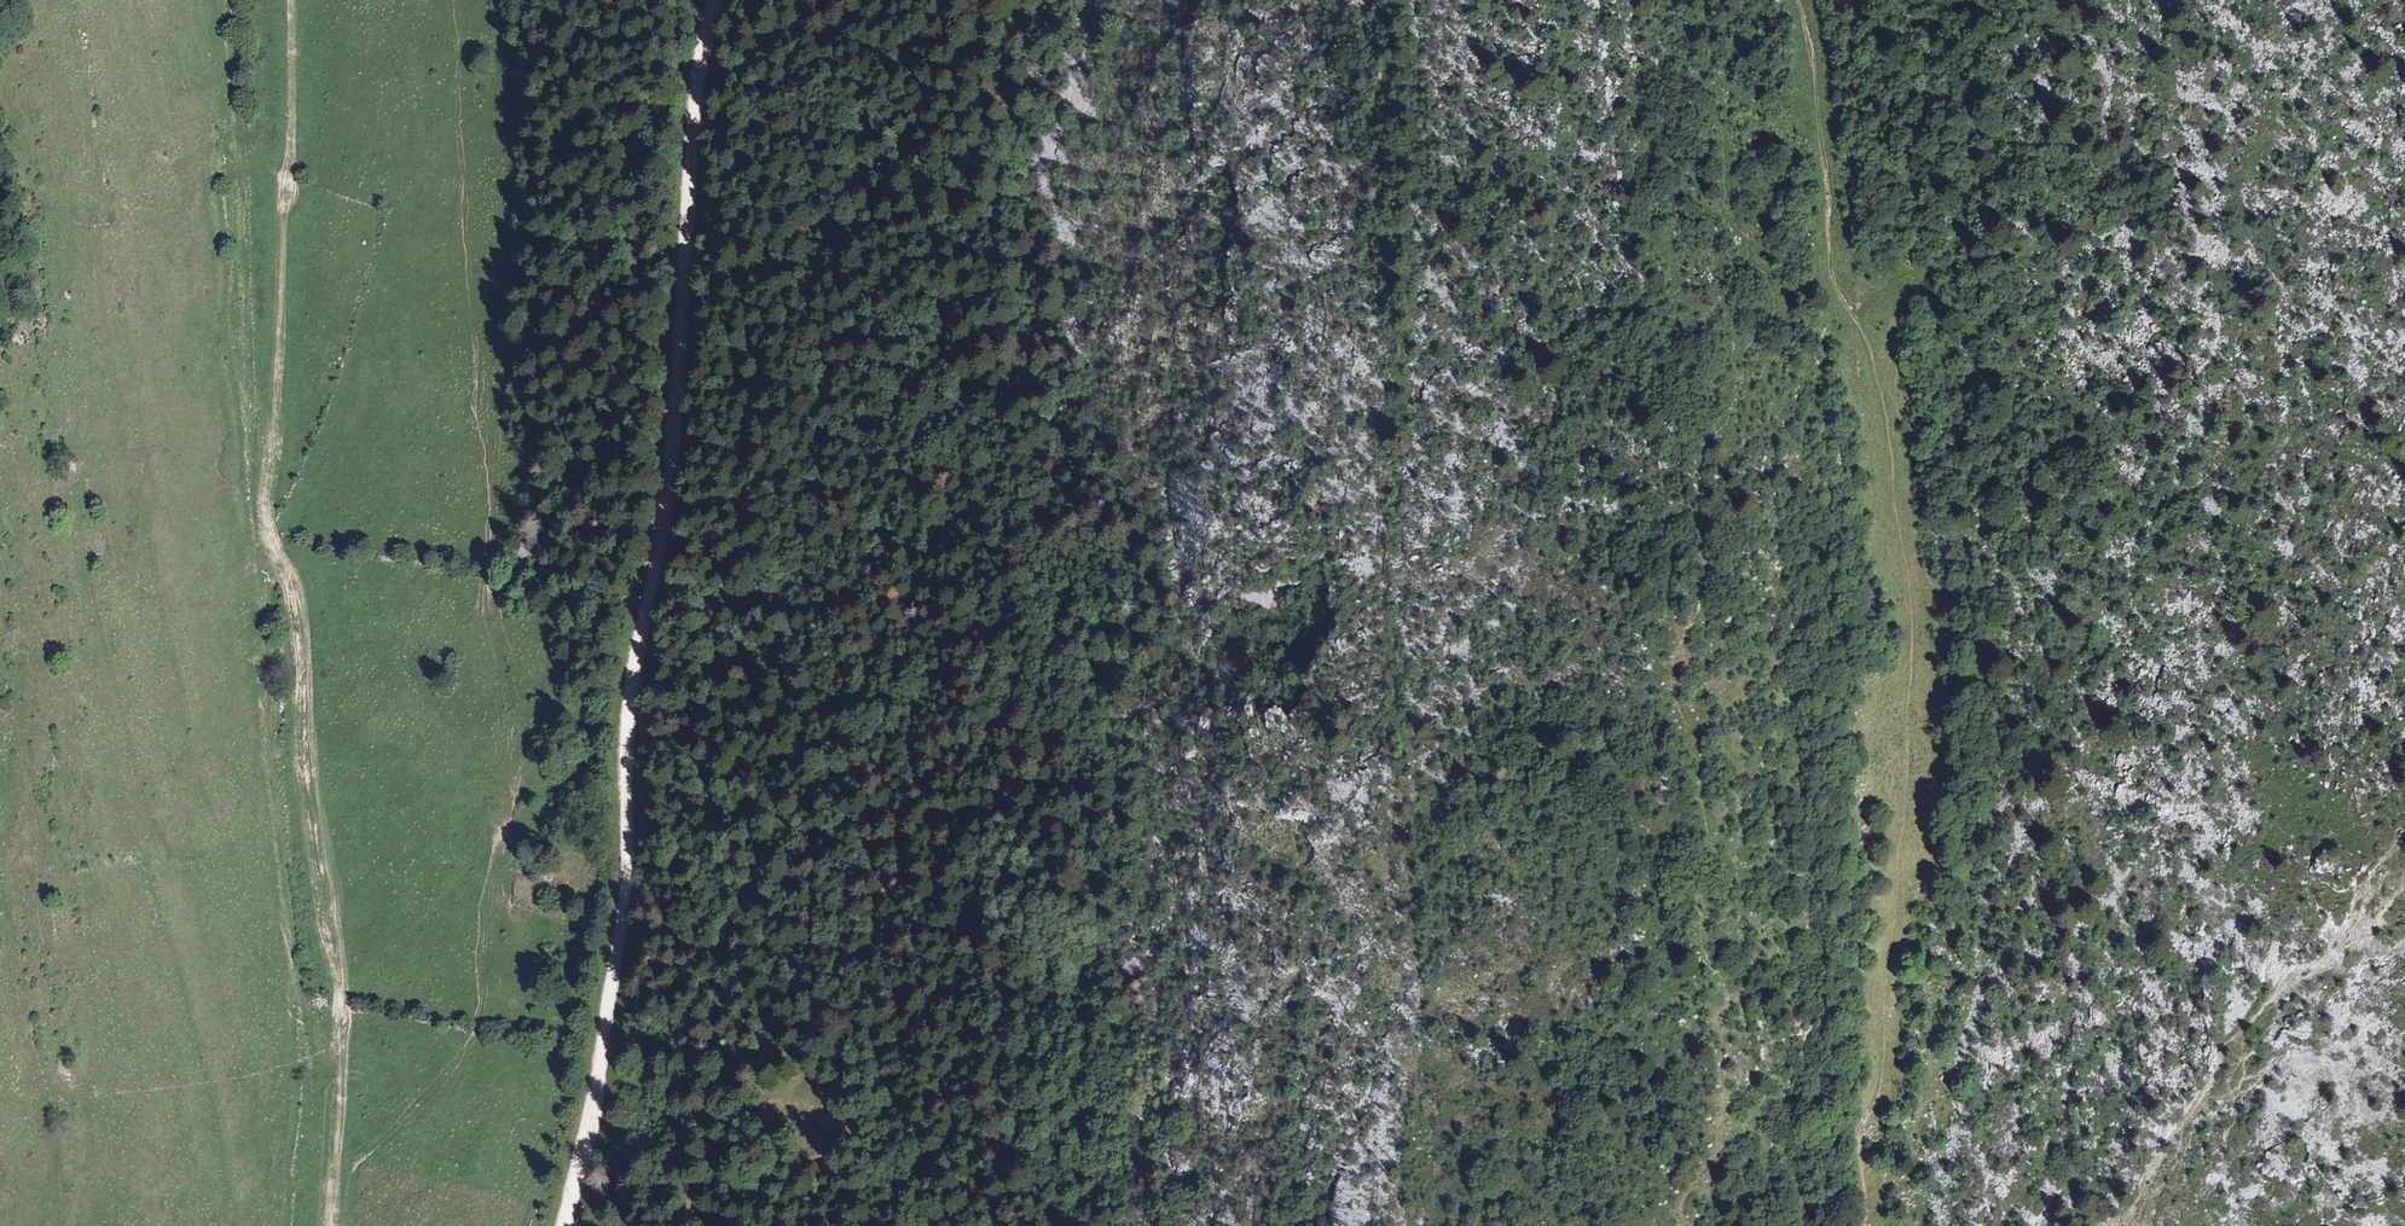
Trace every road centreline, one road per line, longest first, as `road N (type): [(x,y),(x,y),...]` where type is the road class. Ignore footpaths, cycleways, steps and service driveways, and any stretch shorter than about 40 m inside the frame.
road 1 (track): [(715,0),(690,152),(668,487),(628,736),(627,888),(600,1070),(565,1225)]
road 2 (track): [(290,0),(267,526),(296,608),(343,1016),(332,1225)]

